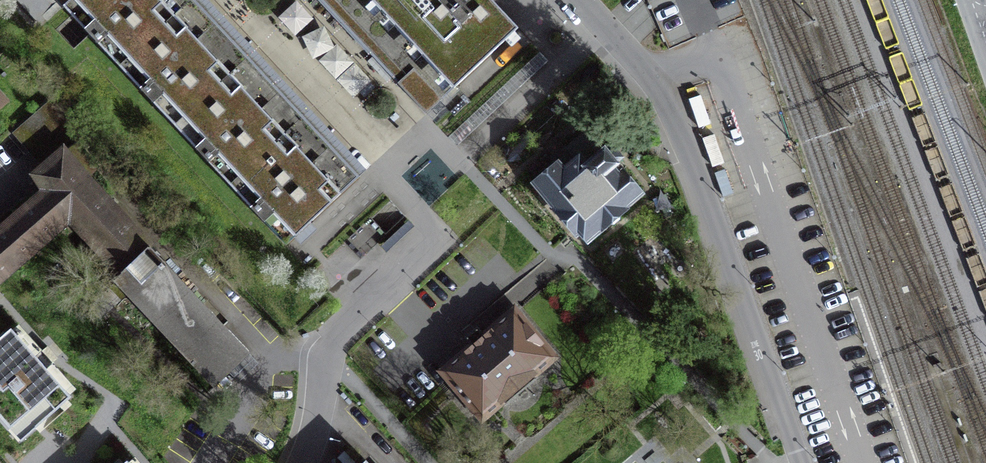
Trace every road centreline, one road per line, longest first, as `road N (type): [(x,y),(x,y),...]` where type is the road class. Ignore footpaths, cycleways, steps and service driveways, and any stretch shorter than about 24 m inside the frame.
road 1 (unclassified): [(779,405),(675,117)]
road 2 (residential): [(297,462),(324,352),(441,243)]
road 3 (residential): [(675,117),(655,83),(577,0)]

